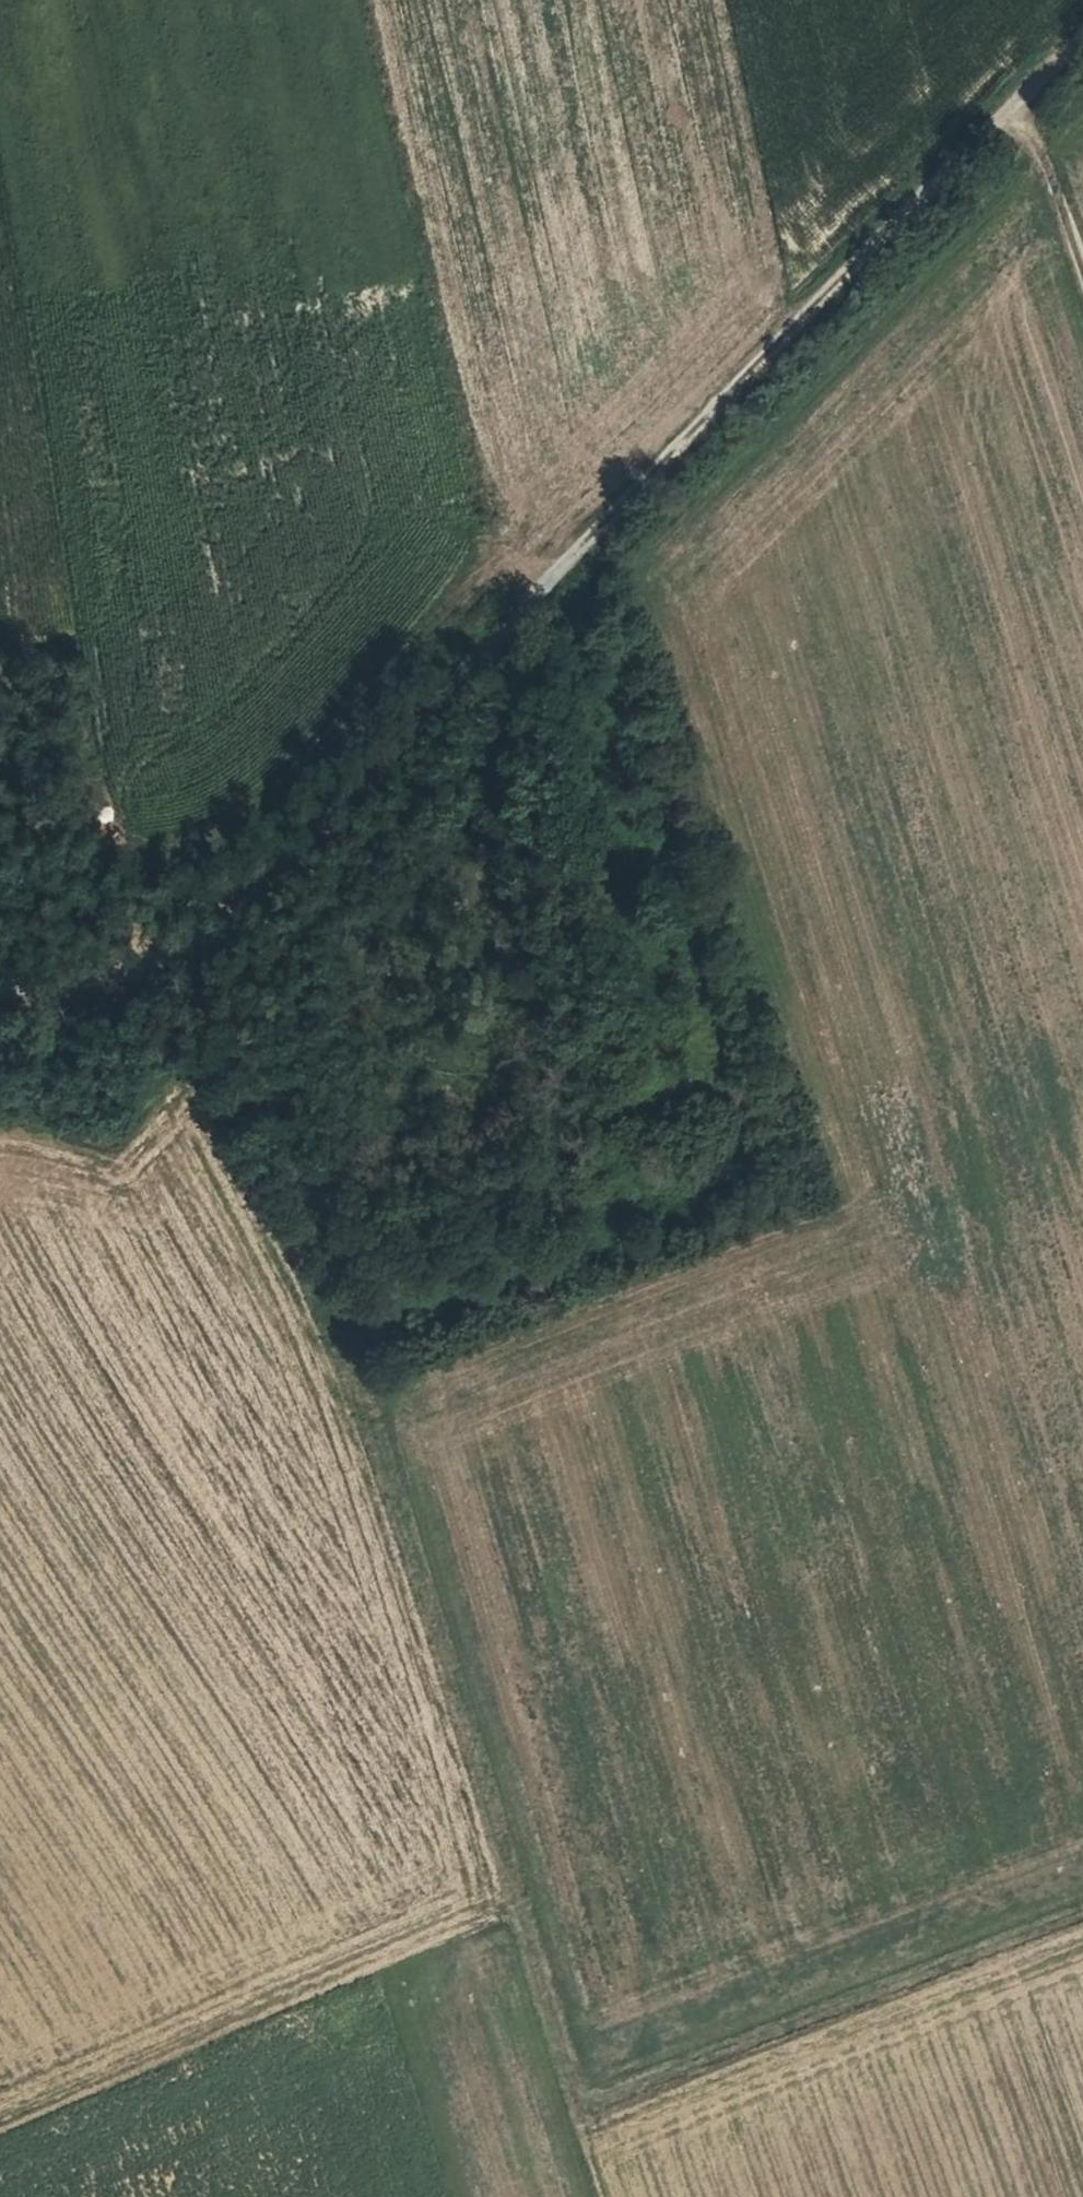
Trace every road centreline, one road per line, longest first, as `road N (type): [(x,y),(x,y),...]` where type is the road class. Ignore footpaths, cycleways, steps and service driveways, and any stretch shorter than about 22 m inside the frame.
road 1 (track): [(1082,32),(995,109),(233,929),(0,1020)]
road 2 (track): [(1082,1916),(608,2103),(576,2081),(552,2041),(350,1371)]
road 3 (track): [(995,109),(1040,166),(1082,300)]

